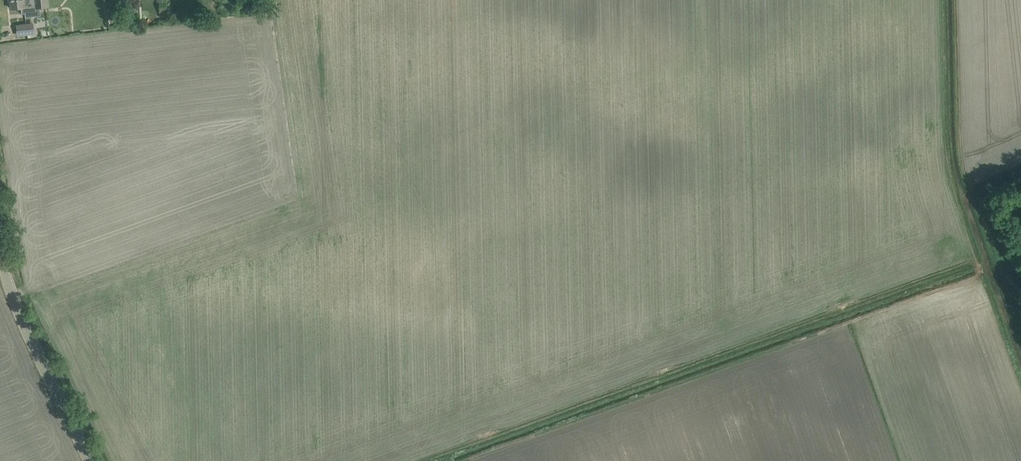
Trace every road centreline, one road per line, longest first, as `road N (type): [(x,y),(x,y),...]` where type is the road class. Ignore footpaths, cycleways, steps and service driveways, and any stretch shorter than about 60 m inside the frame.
road 1 (unclassified): [(90,460),(0,252)]

